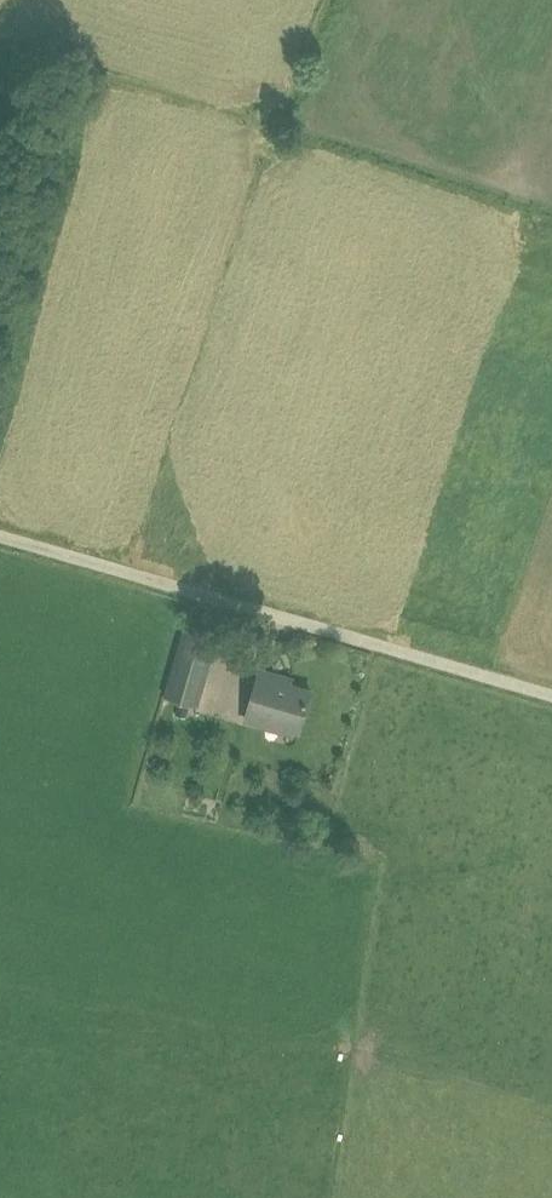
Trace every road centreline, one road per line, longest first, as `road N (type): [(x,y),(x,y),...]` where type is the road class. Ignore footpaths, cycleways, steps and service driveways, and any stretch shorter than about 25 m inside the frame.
road 1 (unclassified): [(551,694),(0,536)]

